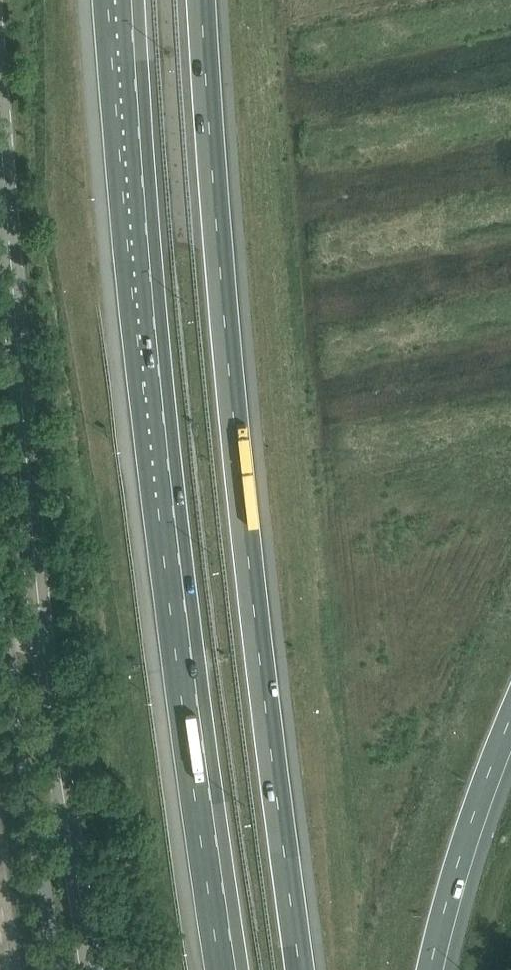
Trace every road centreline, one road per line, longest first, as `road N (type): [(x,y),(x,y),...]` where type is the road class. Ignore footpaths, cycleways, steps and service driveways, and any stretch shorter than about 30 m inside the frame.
road 1 (motorway): [(125,0),(139,228),(196,774),(228,969)]
road 2 (motorway): [(299,969),(239,473),(202,0)]
road 3 (tertiary): [(93,969),(45,635),(0,105)]
road 4 (motorway): [(433,969),(510,718)]

